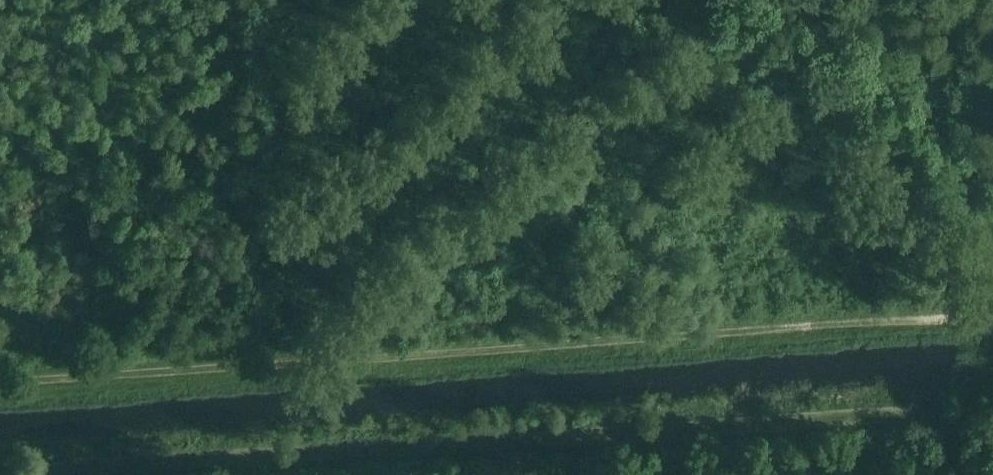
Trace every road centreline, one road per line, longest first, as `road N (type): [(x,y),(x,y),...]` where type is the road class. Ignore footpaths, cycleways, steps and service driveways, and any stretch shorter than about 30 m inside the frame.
road 1 (track): [(992,313),(941,325),(0,384)]
road 2 (track): [(955,434),(933,421),(881,417),(84,474)]
road 3 (track): [(975,474),(955,434),(992,370)]

